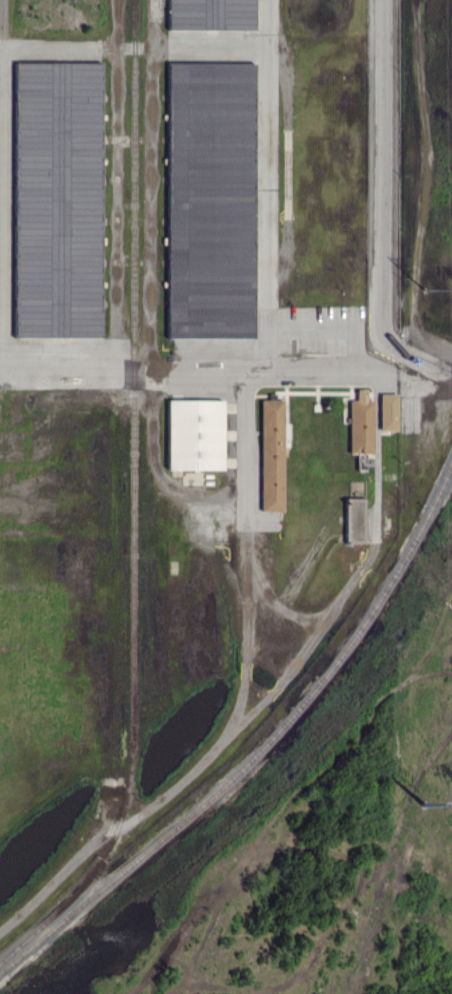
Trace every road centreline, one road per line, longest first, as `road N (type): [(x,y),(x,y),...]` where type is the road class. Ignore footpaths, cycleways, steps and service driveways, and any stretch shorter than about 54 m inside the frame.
road 1 (residential): [(451,373),(395,345),(384,319),(387,0)]

